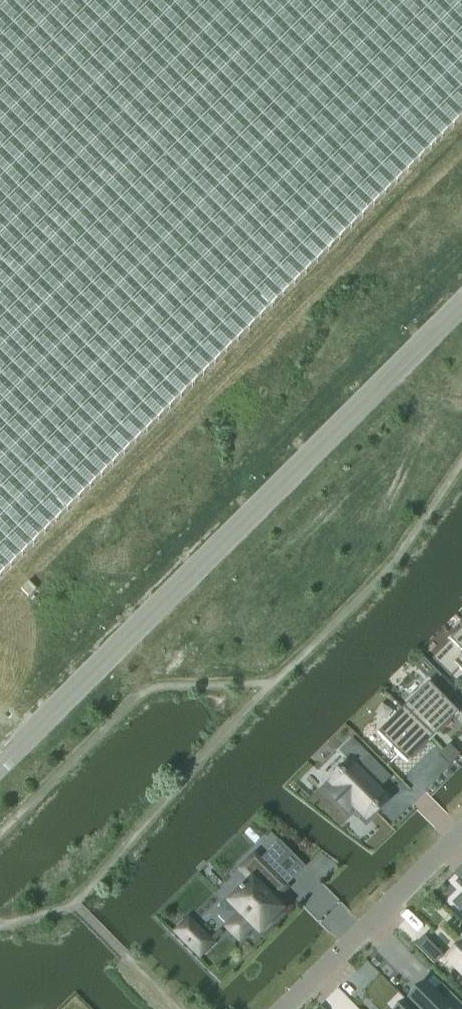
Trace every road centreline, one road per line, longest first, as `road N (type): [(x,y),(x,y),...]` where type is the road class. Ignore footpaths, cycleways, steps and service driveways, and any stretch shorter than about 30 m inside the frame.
road 1 (unclassified): [(461,299),(0,761)]
road 2 (residential): [(284,1008),(461,831)]

